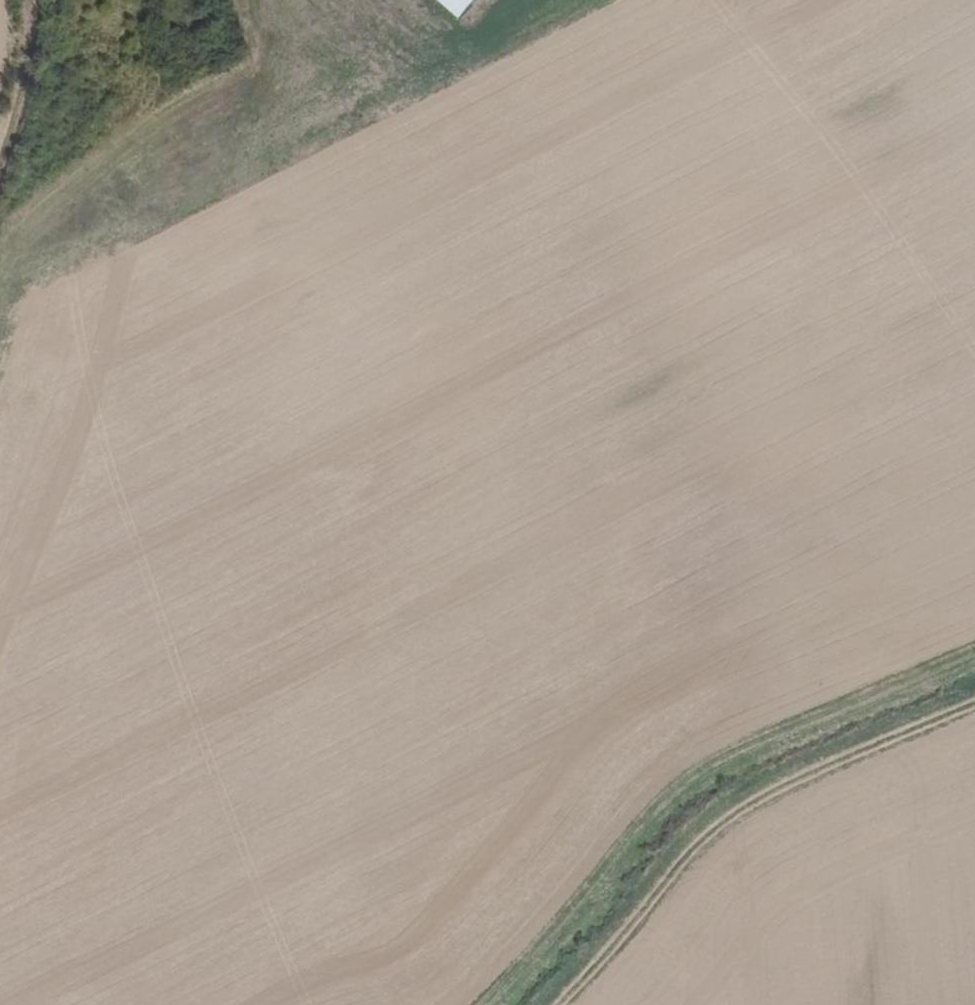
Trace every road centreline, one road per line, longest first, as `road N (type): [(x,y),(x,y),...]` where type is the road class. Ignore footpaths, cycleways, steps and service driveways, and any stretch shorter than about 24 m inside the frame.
road 1 (track): [(974,703),(751,803),(711,830),(560,1004)]
road 2 (track): [(31,0),(0,157)]

